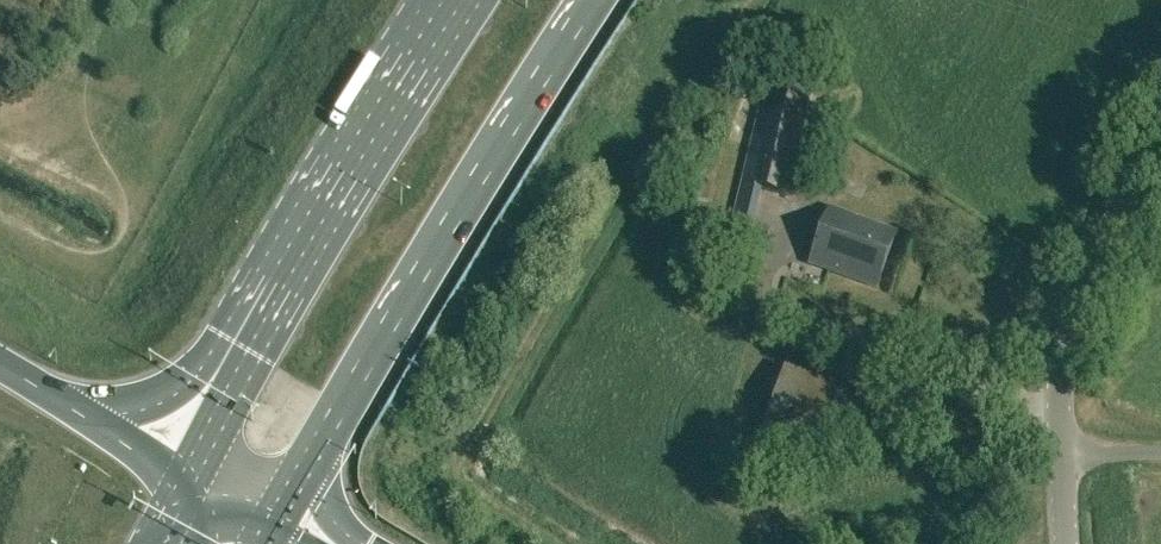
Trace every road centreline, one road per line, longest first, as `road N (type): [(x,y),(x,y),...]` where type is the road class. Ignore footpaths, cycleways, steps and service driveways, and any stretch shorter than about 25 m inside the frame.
road 1 (trunk): [(278,514),(589,0)]
road 2 (trunk): [(471,0),(340,208),(191,469)]
road 3 (unclassified): [(1067,453),(1088,291),(1160,140)]
road 4 (motorway): [(191,469),(0,353)]

